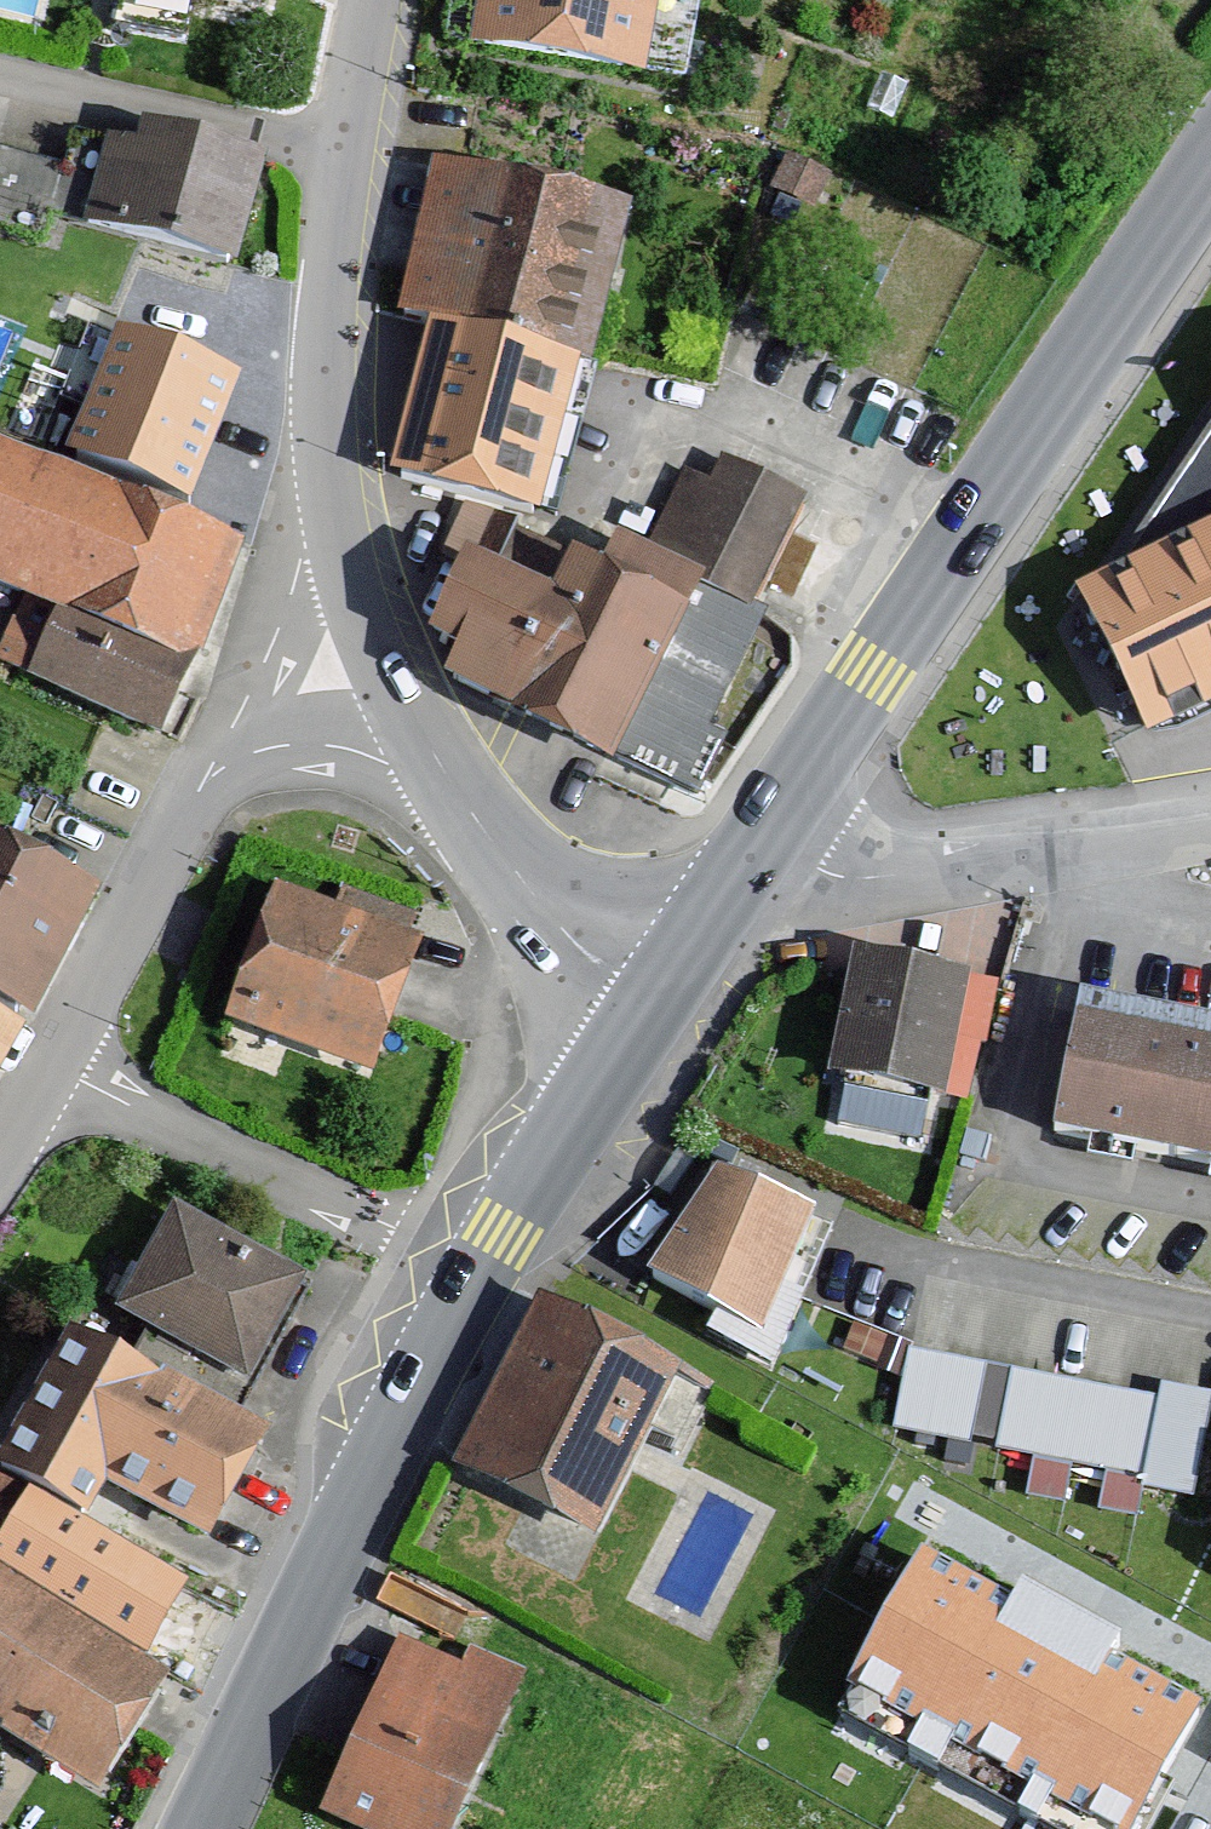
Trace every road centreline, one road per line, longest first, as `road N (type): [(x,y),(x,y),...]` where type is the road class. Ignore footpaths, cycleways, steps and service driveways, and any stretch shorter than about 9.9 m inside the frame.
road 1 (tertiary): [(208,1828),(482,1273),(652,1006)]
road 2 (tertiary): [(758,844),(1210,169)]
road 3 (residential): [(1210,820),(883,877),(820,870),(758,844)]
road 4 (residential): [(0,1147),(219,762)]
road 5 (residential): [(343,162),(0,82)]
road 6 (residential): [(343,162),(325,371),(327,487)]
road 7 (residential): [(436,774),(596,960),(652,1006)]
road 8 (residential): [(327,487),(361,627),(436,774)]
road 9 (residential): [(219,762),(268,661),(327,487)]
road 10 (residential): [(219,762),(259,749),(330,745),(436,774)]
road 11 (tertiary): [(652,1006),(758,844)]
road 12 (residential): [(372,0),(343,162)]

